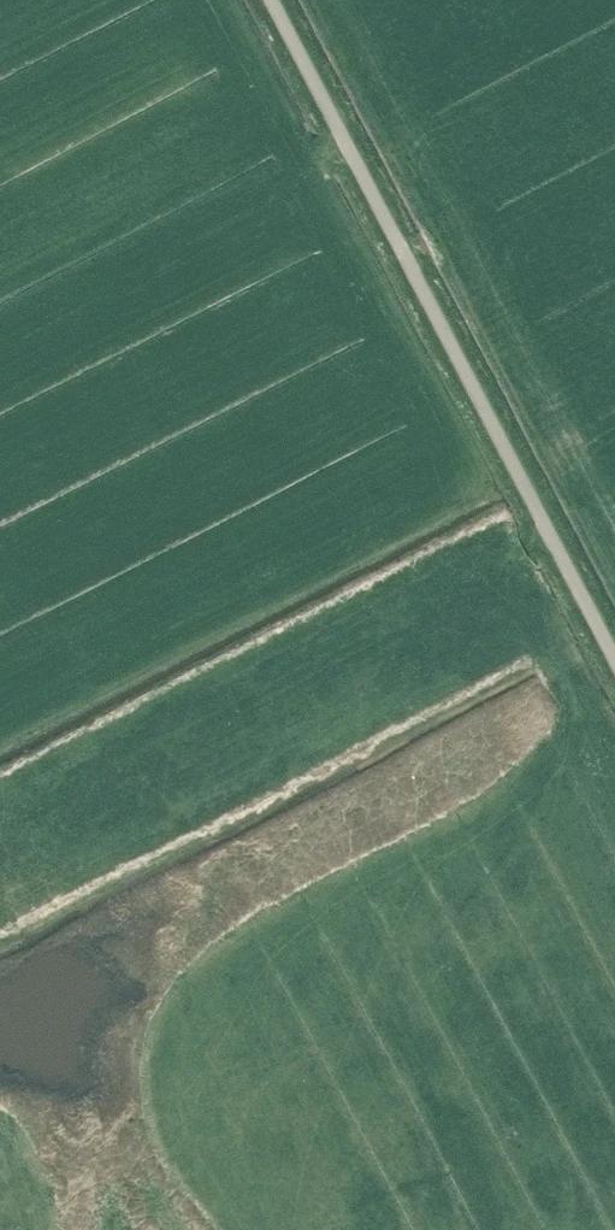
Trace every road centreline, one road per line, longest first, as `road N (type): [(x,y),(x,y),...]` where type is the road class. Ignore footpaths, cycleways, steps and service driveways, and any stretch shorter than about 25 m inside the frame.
road 1 (unclassified): [(614,656),(273,0)]

